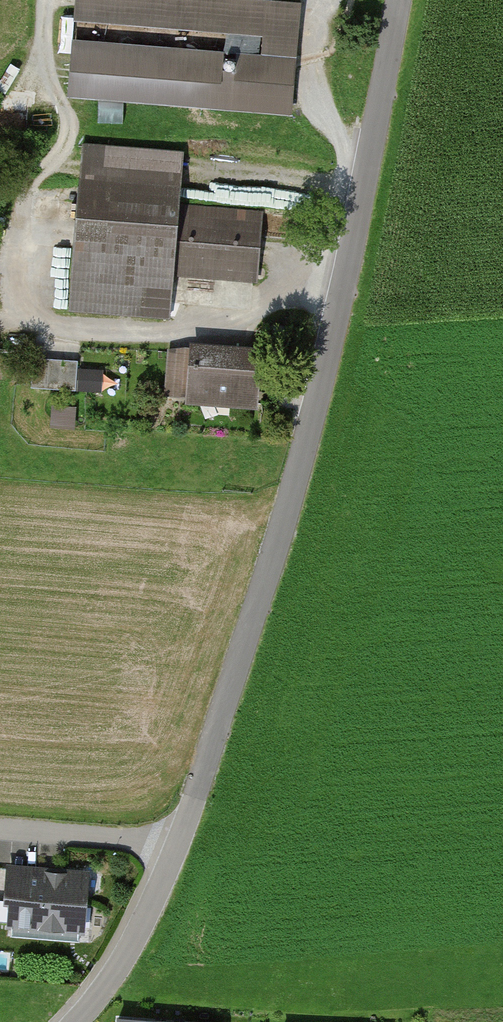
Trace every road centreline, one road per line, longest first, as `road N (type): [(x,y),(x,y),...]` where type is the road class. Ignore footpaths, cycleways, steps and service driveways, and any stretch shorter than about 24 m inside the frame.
road 1 (residential): [(179,855),(279,569),(402,0)]
road 2 (residential): [(73,1021),(101,994),(179,855)]
road 3 (residential): [(179,855),(129,843),(0,832)]

